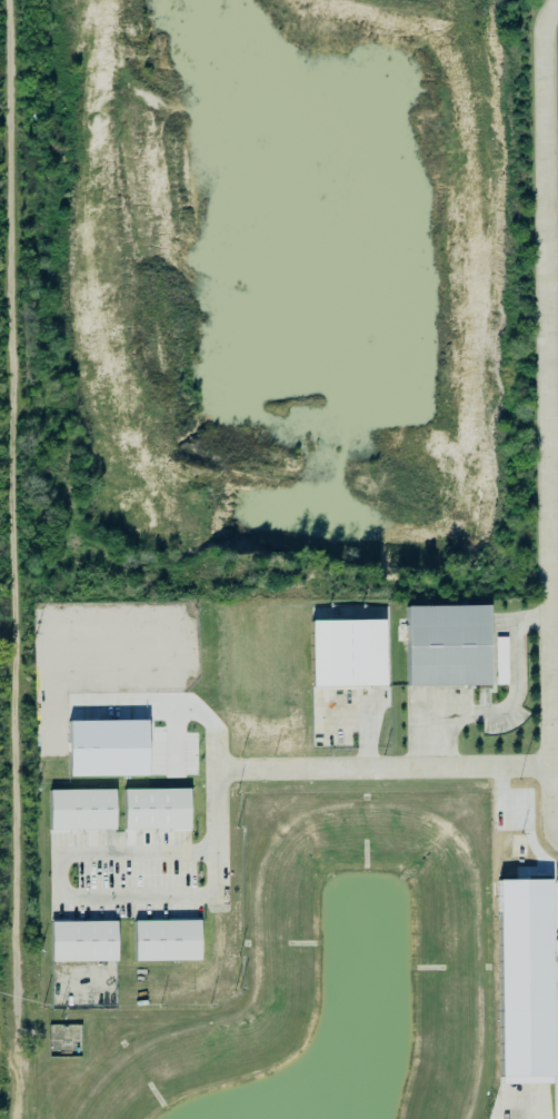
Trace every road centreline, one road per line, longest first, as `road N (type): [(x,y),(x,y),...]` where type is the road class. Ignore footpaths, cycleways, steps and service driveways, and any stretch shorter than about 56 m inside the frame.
road 1 (residential): [(557,838),(545,36),(557,1)]

